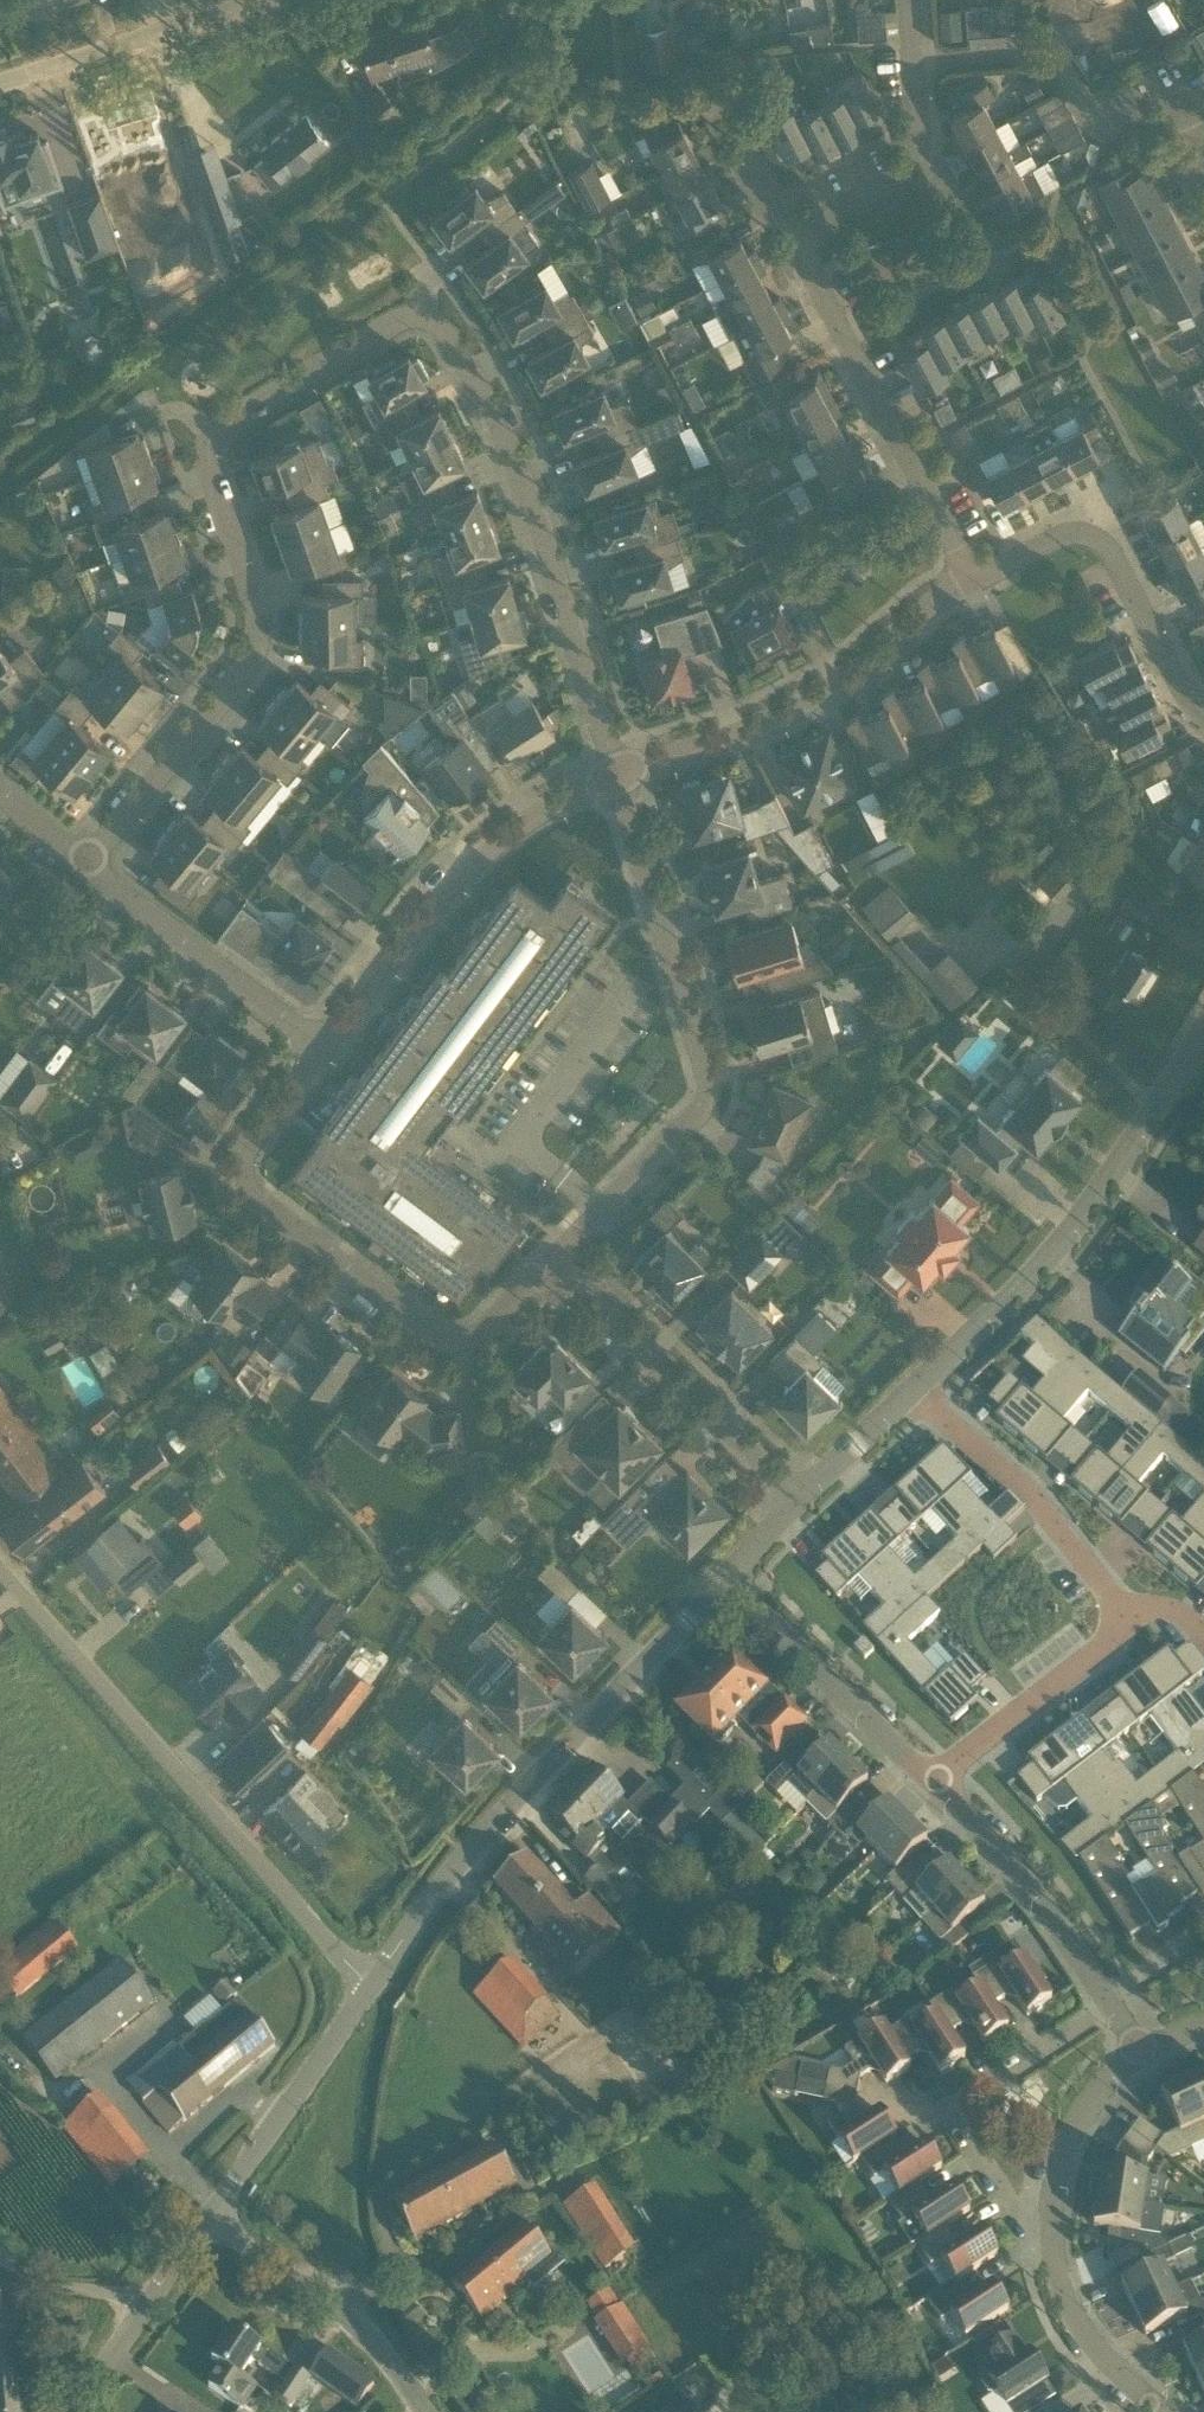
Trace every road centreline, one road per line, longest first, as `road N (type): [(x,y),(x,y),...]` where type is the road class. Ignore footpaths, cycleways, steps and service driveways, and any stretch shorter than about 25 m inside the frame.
road 1 (residential): [(83,865),(253,653),(258,611),(206,465),(212,433),(405,317),(443,327),(511,454),(616,774)]
road 2 (residential): [(973,580),(804,249),(817,223),(913,165),(919,141),(913,63)]
road 3 (residential): [(556,1255),(485,1329),(460,1341),(444,1338),(253,1197),(243,1171),(248,1144),(324,1048)]
road 4 (unclassified): [(369,1984),(54,1636),(0,1563)]
road 5 (residential): [(616,774),(707,1089),(697,1112),(556,1255)]
road 6 (residential): [(369,1984),(493,1820),(727,1580)]
road 7 (residential): [(913,1390),(1064,1240),(1203,1033)]
road 8 (residential): [(1159,2411),(1087,2339),(1050,2240),(1064,2148),(1097,2093),(1141,2050)]
road 9 (residential): [(616,774),(806,701),(973,580)]
road 10 (residential): [(324,1048),(472,862),(517,827),(616,774)]
road 11 (residential): [(802,1501),(556,1255)]
road 12 (residential): [(1203,716),(1094,538),(1061,535),(973,580)]
road 13 (residential): [(1141,2050),(1028,1883),(936,1779)]
road 14 (residential): [(913,63),(1051,52),(1079,101),(1187,114),(1203,145)]
road 15 (residential): [(913,1390),(1028,1487),(1127,1617)]
road 16 (residential): [(324,1048),(83,865)]
road 17 (unclassified): [(426,2411),(373,2343),(212,2214)]
road 18 (residential): [(936,1779),(727,1580)]
road 19 (unclassified): [(212,2214),(369,1984)]
road 20 (residential): [(0,83),(264,0)]
road 21 (residential): [(1127,1617),(1106,1644),(936,1779)]
road 22 (residential): [(802,1501),(913,1390)]
road 23 (unclassified): [(150,2302),(56,2283),(0,2261)]
road 24 (unclassified): [(69,2411),(150,2302)]

